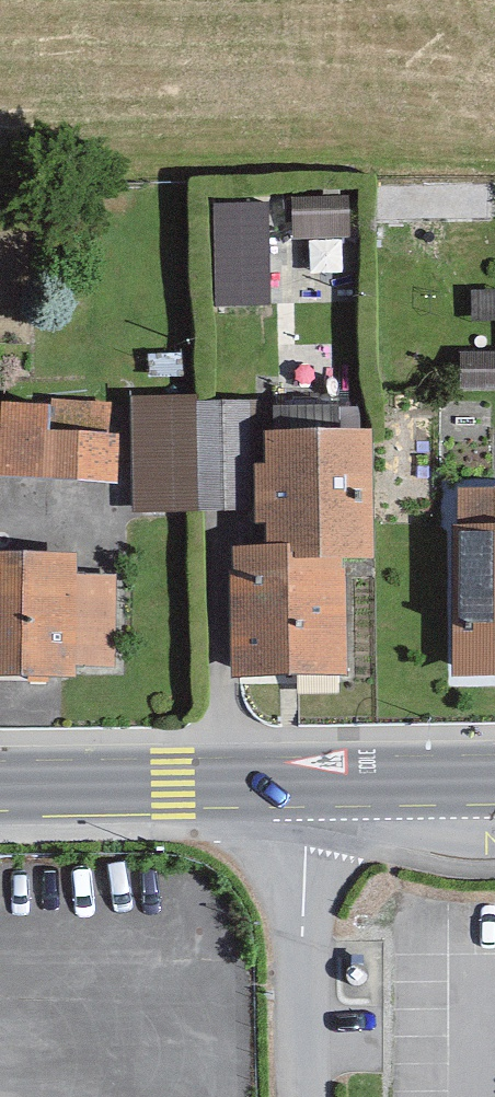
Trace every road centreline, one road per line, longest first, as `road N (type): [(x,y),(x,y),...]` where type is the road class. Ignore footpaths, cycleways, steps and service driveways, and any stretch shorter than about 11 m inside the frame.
road 1 (residential): [(308,784),(309,1096)]
road 2 (secondary): [(308,784),(0,788)]
road 3 (secondary): [(494,781),(308,784)]

